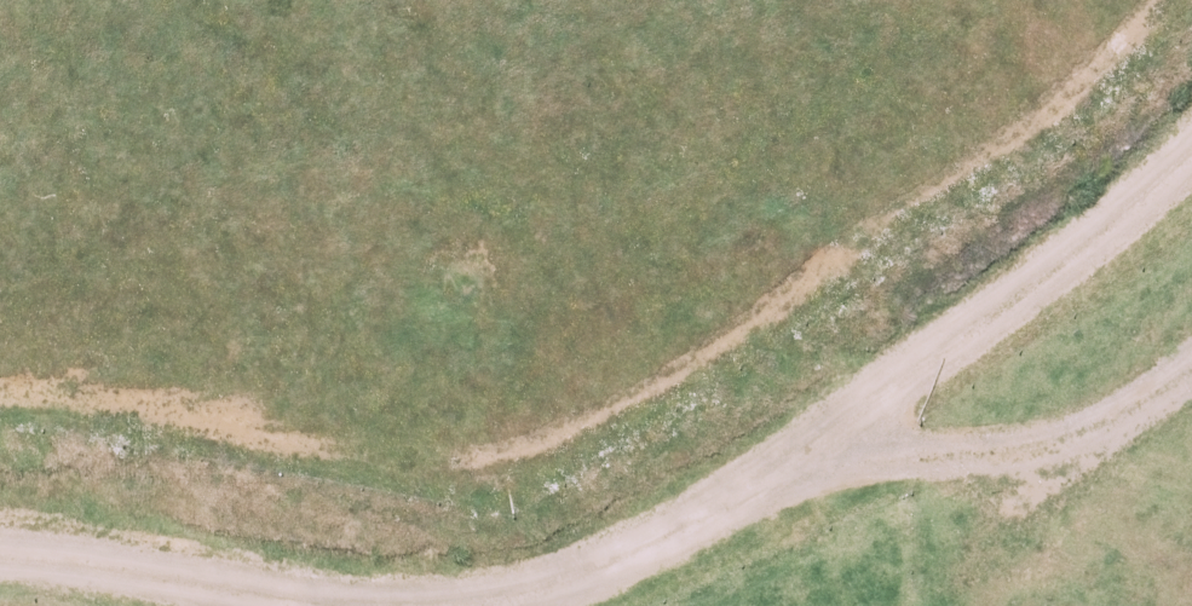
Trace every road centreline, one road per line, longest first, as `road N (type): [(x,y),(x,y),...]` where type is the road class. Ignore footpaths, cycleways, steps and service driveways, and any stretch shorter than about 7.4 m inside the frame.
road 1 (track): [(1191,153),(976,334),(792,473),(620,563),(483,605)]
road 2 (track): [(792,473),(1037,451),(1096,431),(1191,369)]
road 3 (track): [(323,605),(0,559)]

